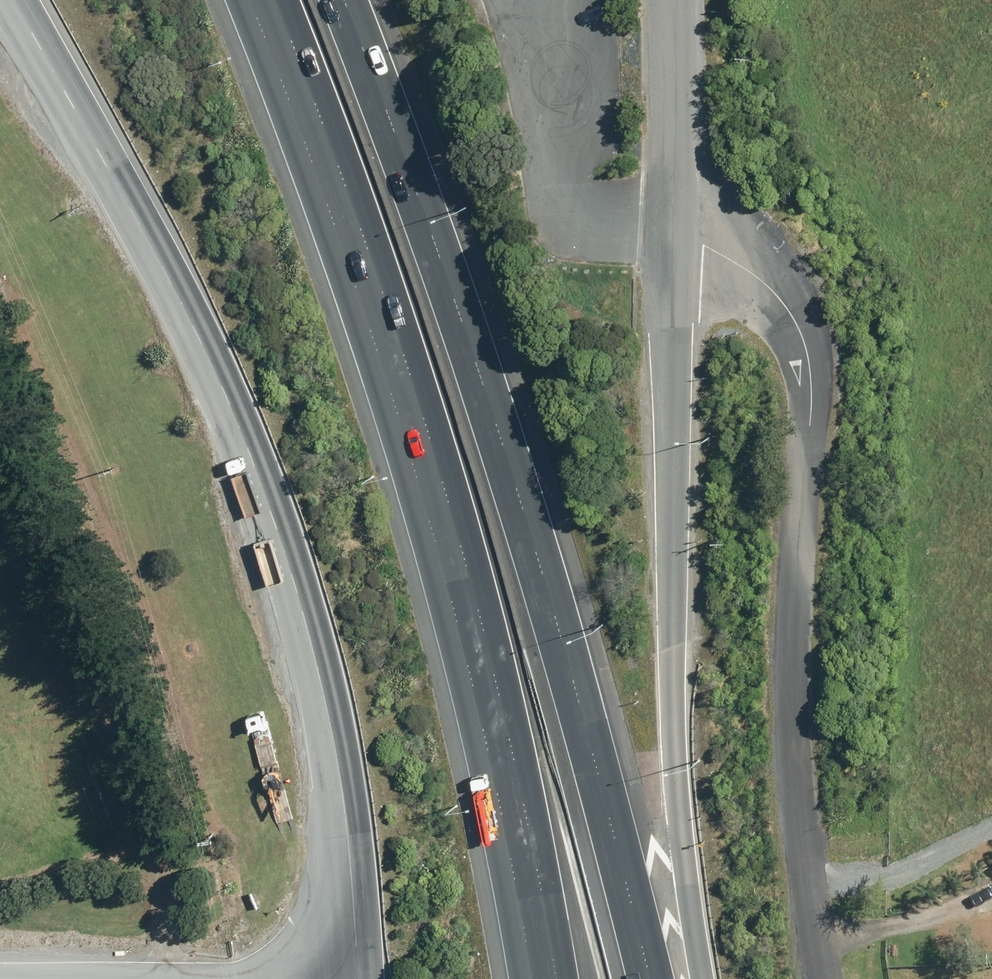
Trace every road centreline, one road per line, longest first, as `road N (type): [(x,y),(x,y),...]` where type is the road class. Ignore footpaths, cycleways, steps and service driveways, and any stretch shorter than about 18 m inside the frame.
road 1 (tertiary): [(368,978),(346,717),(290,509),(170,249),(29,0)]
road 2 (motorway): [(350,0),(457,283),(651,978)]
road 3 (motorway): [(555,978),(511,746),(425,426),(273,0)]
road 4 (unclassified): [(822,978),(797,770),(811,370),(803,330),(777,295),(741,263),(675,231)]
road 5 (motorway): [(675,231),(674,700),(703,978)]
road 6 (tertiary): [(676,0),(675,231)]

